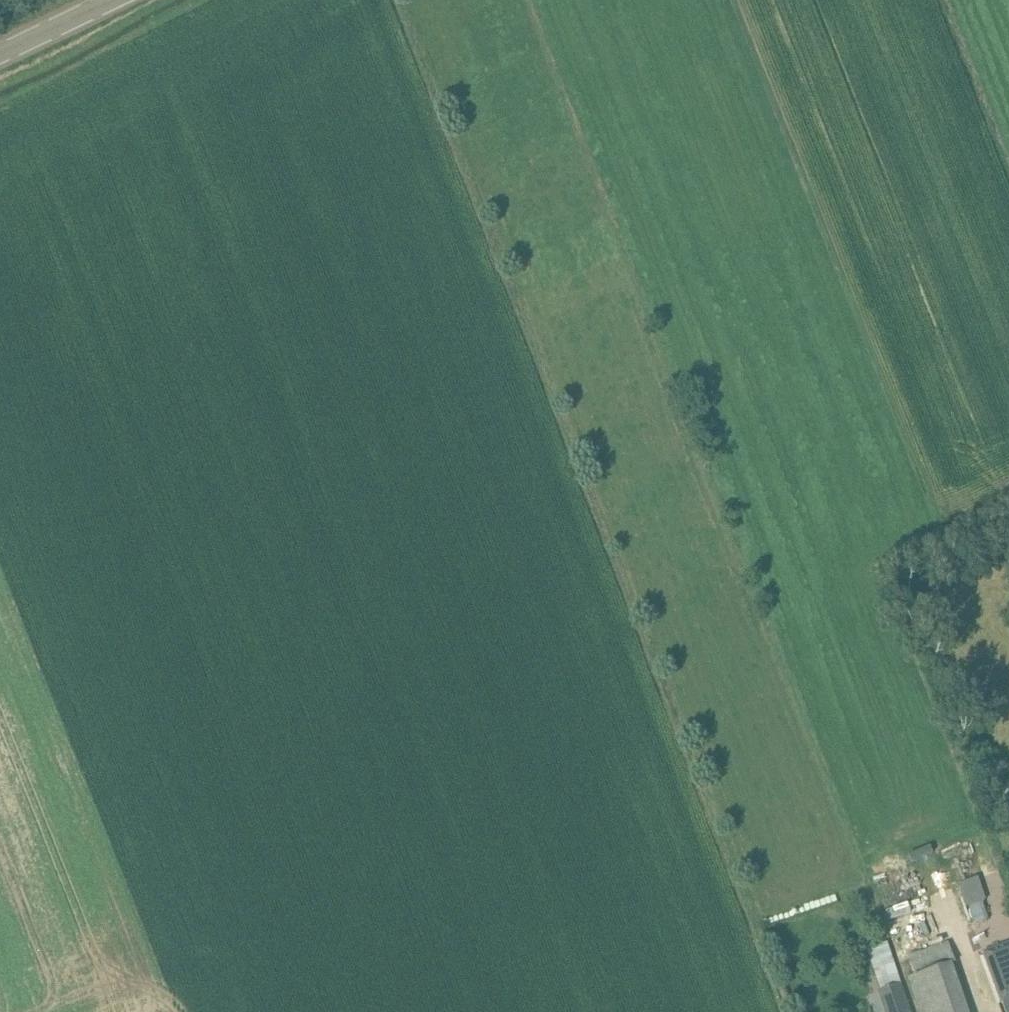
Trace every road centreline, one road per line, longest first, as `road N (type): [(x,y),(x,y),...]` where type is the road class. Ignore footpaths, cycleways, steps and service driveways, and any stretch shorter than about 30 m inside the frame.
road 1 (tertiary): [(117,0),(0,56)]

